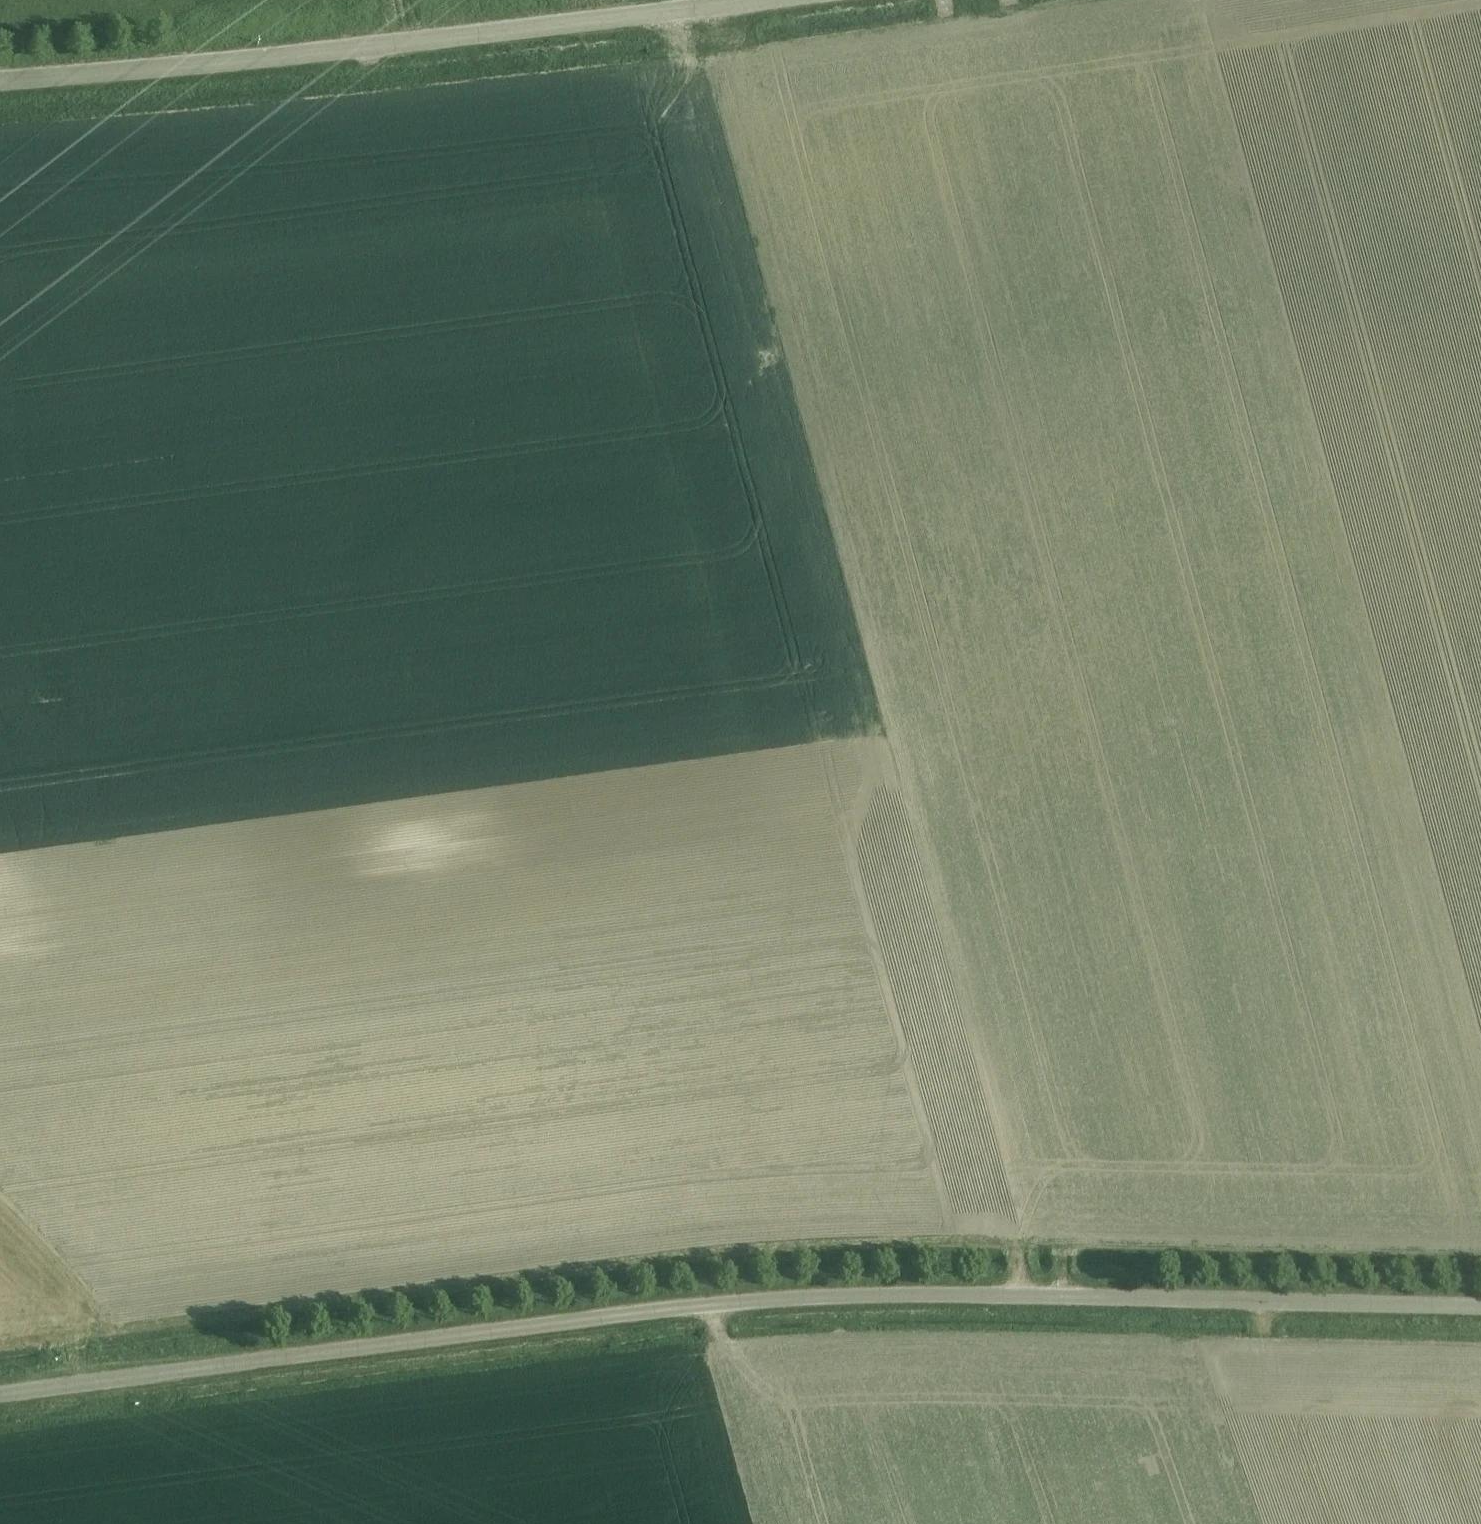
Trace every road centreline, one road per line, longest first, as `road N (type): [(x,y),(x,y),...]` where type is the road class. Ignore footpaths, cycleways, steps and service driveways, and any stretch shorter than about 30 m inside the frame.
road 1 (unclassified): [(0,1395),(502,1330),(912,1296),(1480,1310)]
road 2 (unclassified): [(751,0),(0,85)]

